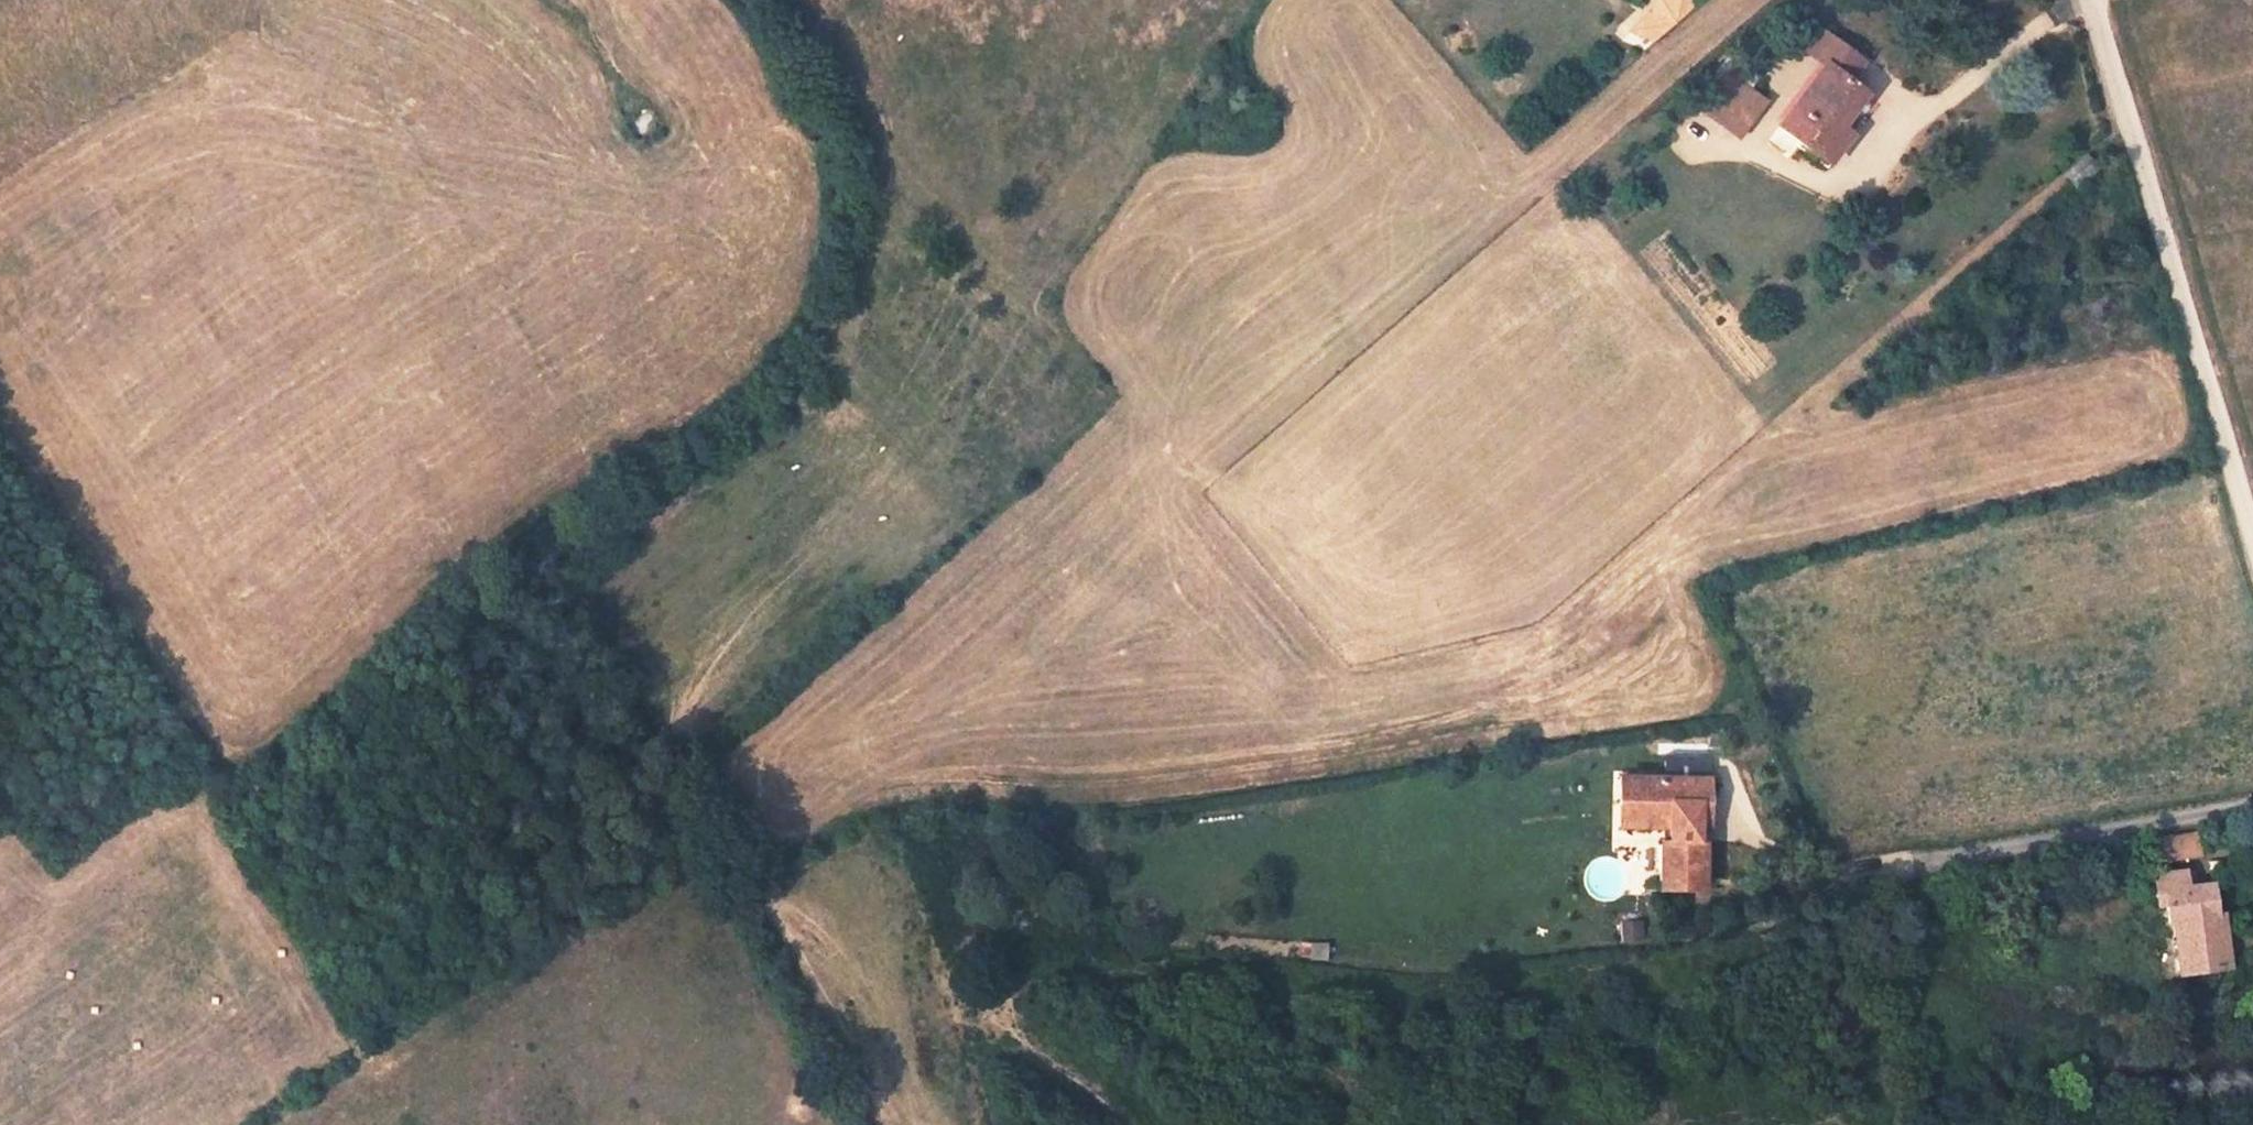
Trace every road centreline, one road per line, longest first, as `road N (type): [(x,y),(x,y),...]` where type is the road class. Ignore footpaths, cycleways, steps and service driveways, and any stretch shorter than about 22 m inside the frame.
road 1 (residential): [(2252,542),(2085,0)]

